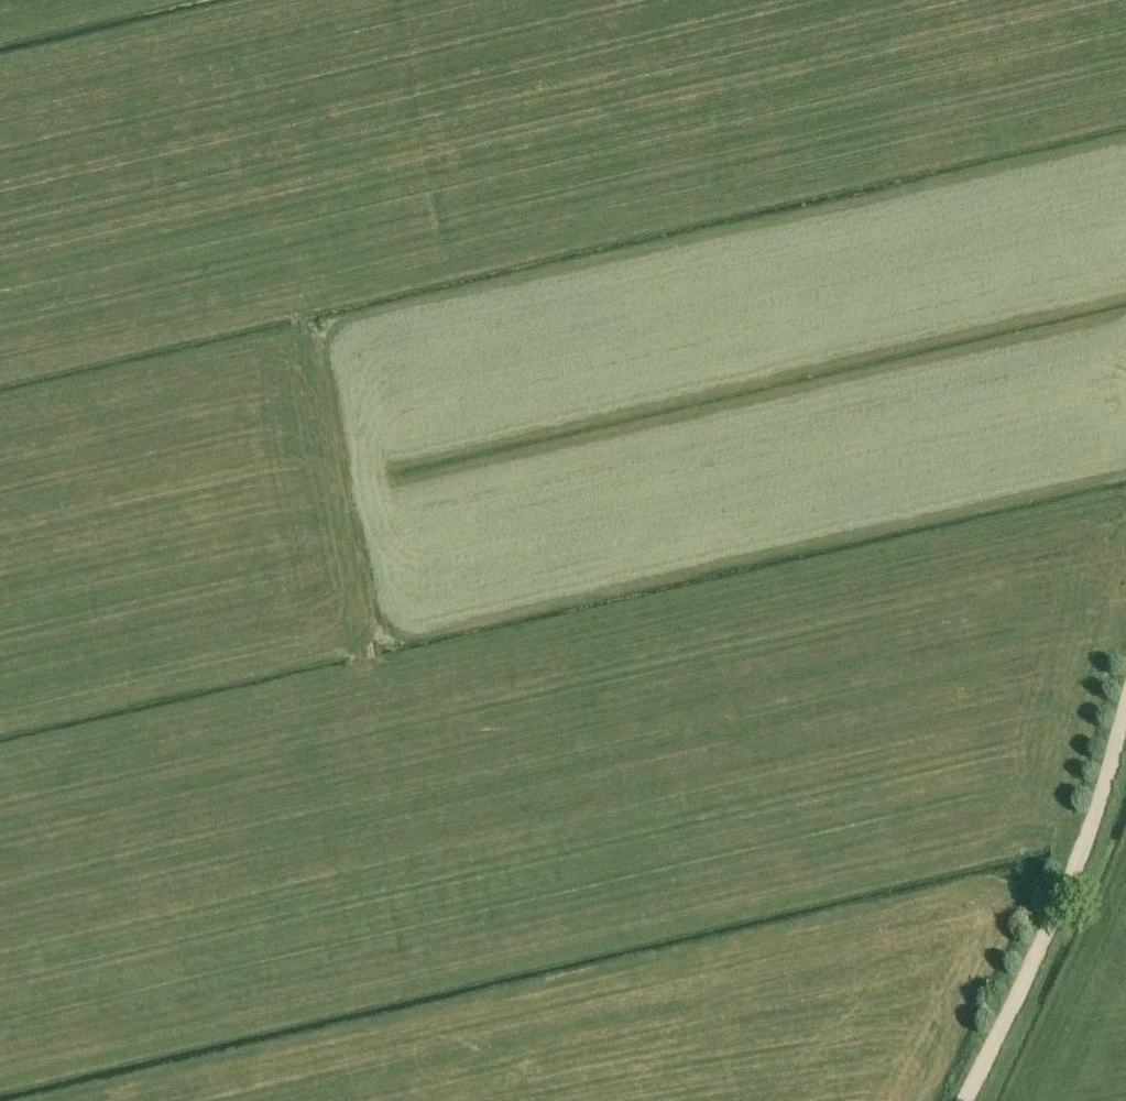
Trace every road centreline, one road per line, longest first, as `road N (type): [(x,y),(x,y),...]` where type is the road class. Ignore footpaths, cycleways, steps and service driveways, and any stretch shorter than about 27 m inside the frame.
road 1 (track): [(1125,708),(1087,847),(968,1100)]

